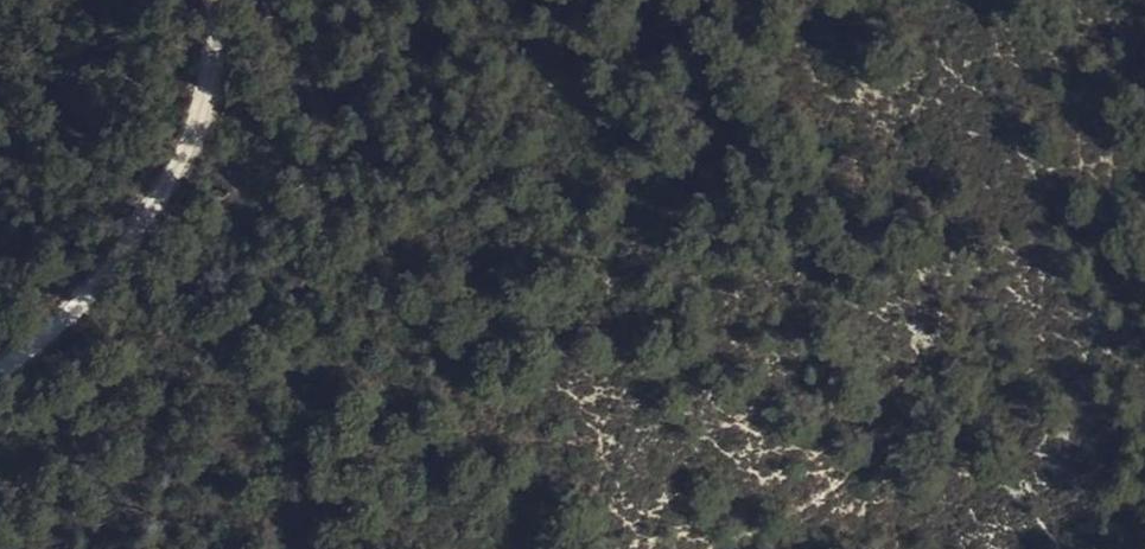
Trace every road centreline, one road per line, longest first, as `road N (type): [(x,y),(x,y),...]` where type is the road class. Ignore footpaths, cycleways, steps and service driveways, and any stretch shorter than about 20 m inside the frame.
road 1 (track): [(0,367),(174,173),(205,59),(200,0)]

